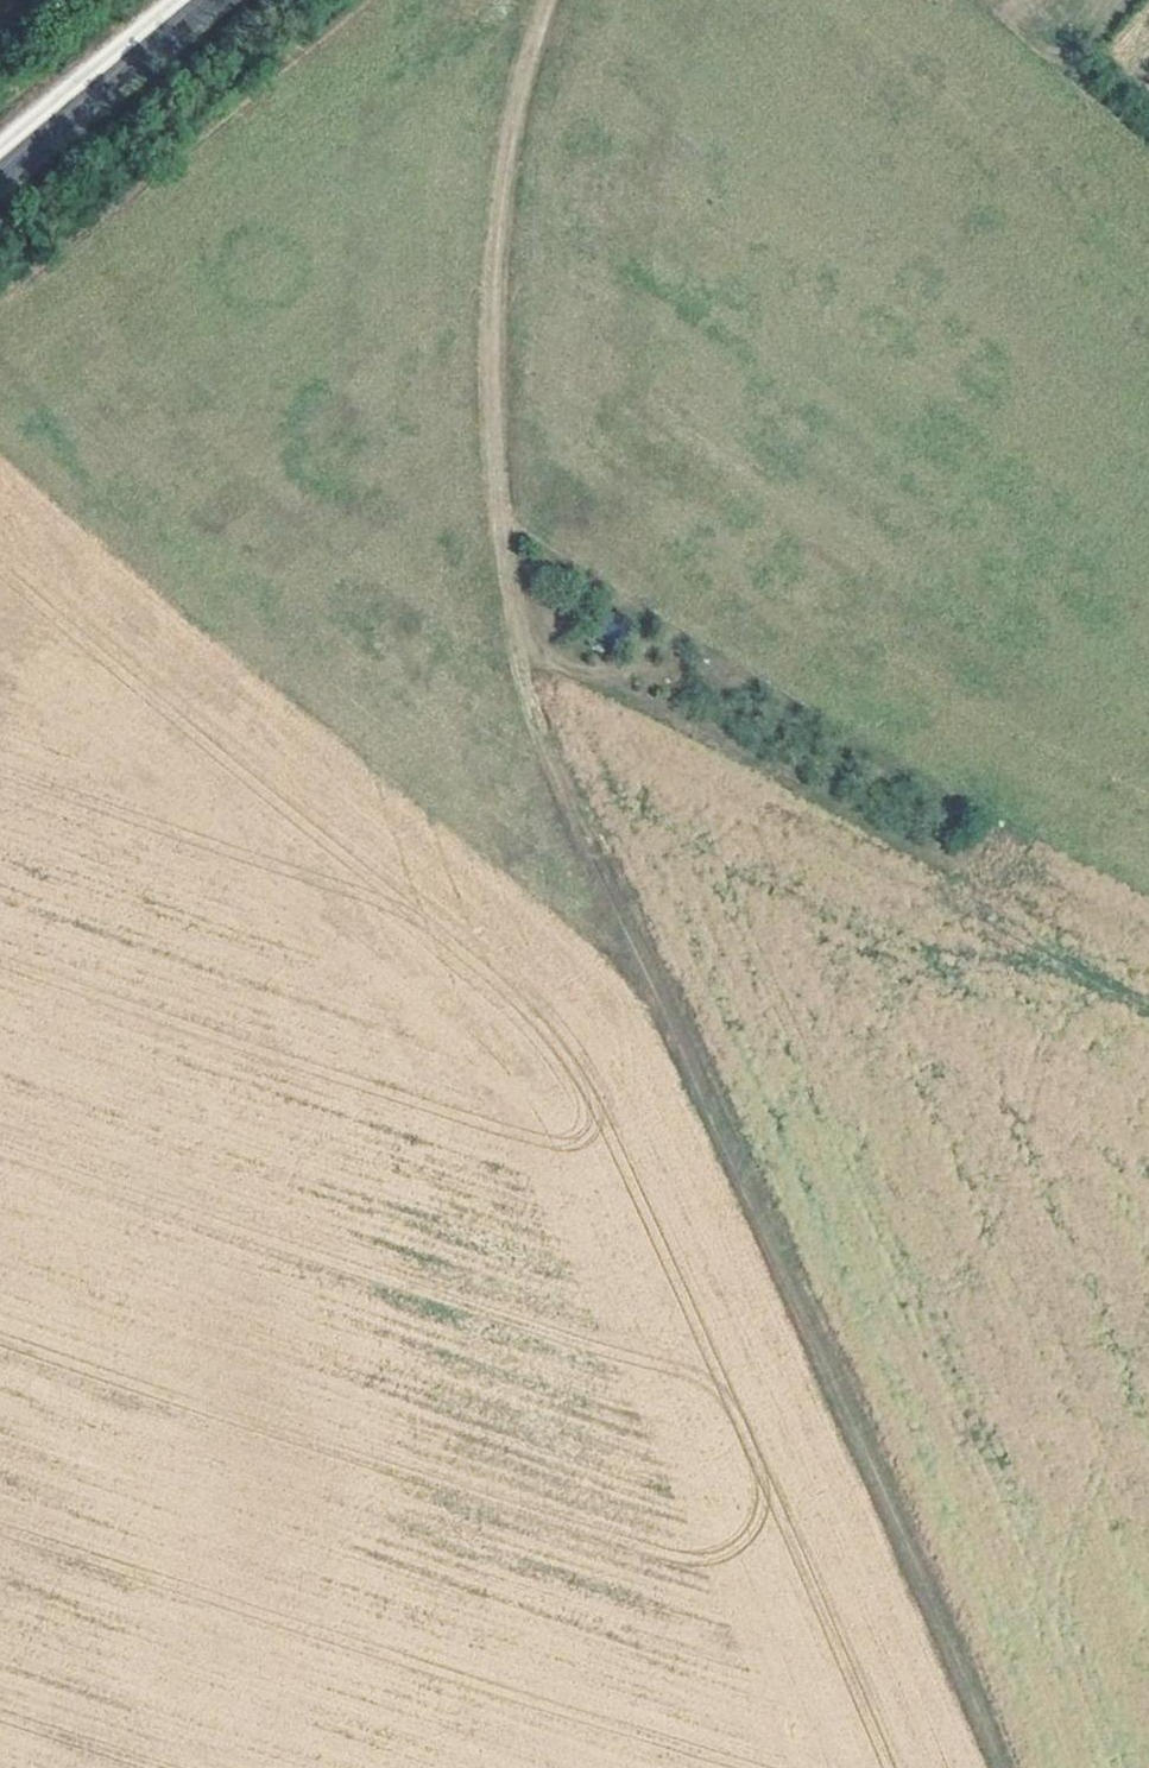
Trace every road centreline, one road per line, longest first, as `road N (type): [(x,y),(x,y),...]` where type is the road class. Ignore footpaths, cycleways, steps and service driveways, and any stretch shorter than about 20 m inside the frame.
road 1 (track): [(1006,1767),(532,699),(504,563),(491,303),(510,136),(548,0)]
road 2 (track): [(981,0),(1148,132)]

